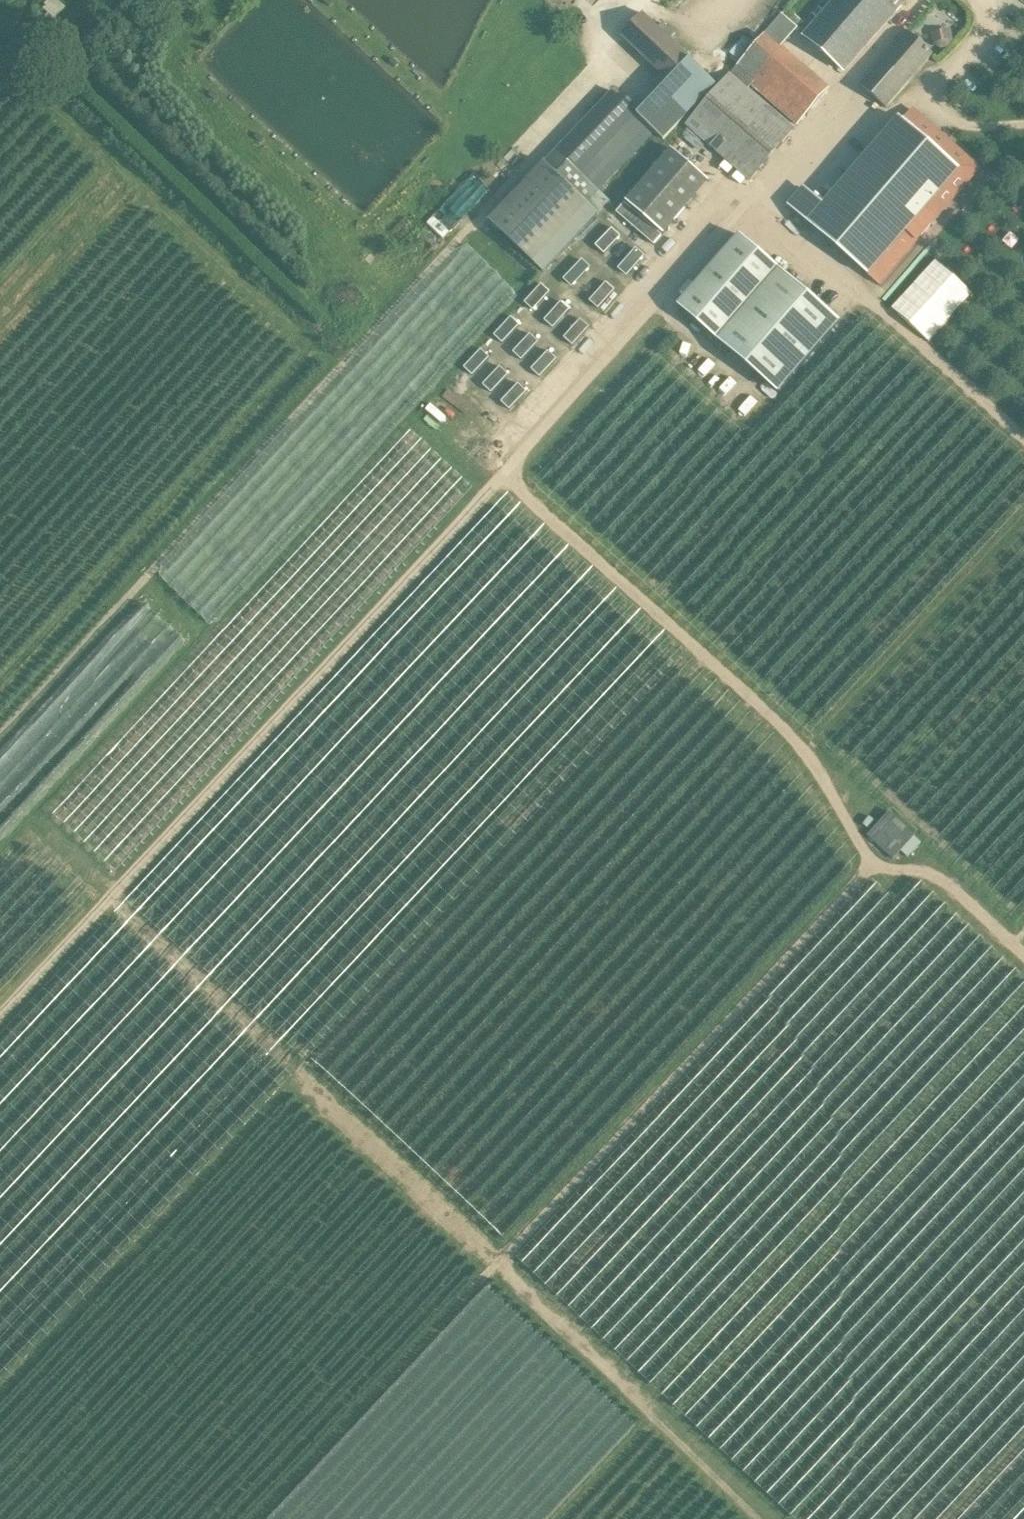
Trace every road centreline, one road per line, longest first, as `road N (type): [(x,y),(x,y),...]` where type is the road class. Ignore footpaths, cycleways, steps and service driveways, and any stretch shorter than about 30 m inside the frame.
road 1 (track): [(0,736),(606,81),(614,30),(640,0)]
road 2 (track): [(0,1013),(652,304)]
road 3 (track): [(501,476),(797,745),(874,863),(940,879),(1023,953)]
road 4 (track): [(1023,443),(750,198)]
road 5 (track): [(502,1267),(767,1518)]
road 6 (track): [(1023,516),(797,745)]

